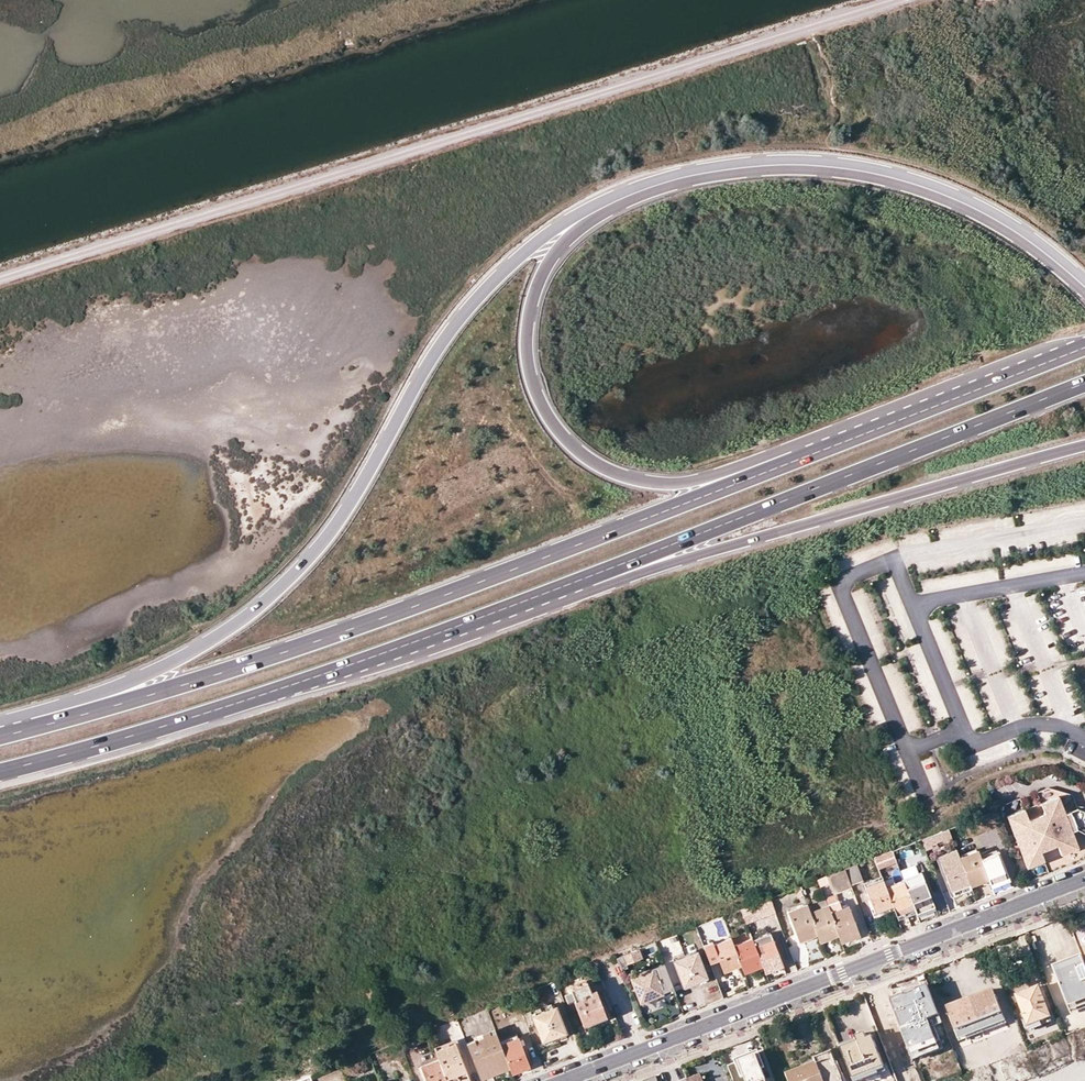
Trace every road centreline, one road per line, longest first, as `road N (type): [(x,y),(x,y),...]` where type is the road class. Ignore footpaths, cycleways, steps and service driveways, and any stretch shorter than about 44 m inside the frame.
road 1 (track): [(886,0),(0,273)]
road 2 (trunk): [(805,457),(400,611),(66,719)]
road 3 (trunk): [(603,208),(579,211),(515,259),(464,313),(306,563),(219,635),(81,697),(66,719)]
road 4 (trunk): [(0,771),(208,712),(577,582)]
road 5 (tertiary): [(1084,878),(561,1080)]
road 6 (trunk): [(577,582),(1084,383)]
road 7 (trunk): [(577,582),(615,582),(1084,445)]
road 8 (trunk): [(603,208),(706,170),(848,167),(941,191),(997,217),(1084,289)]
road 9 (trunk): [(805,457),(774,453),(683,482),(652,481),(602,466),(557,428),(533,378),(529,307),(550,262),(603,208)]
road 10 (trunk): [(1084,348),(805,457)]

